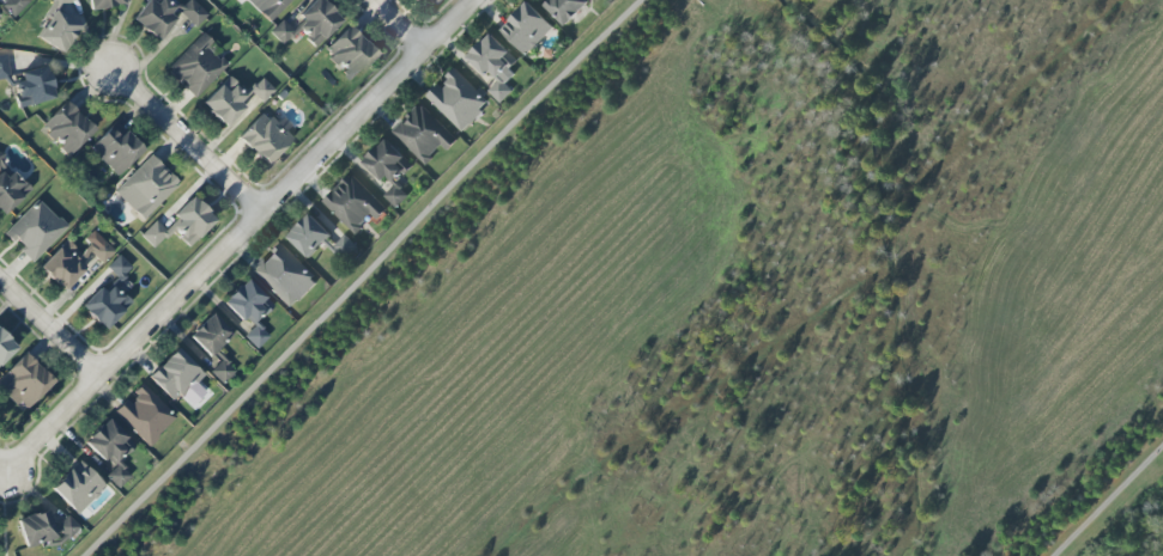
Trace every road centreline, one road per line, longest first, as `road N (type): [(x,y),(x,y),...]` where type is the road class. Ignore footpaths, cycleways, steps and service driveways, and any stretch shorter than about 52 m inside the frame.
road 1 (residential): [(474,0),(99,374),(5,482)]
road 2 (residential): [(113,69),(261,210)]
road 3 (residential): [(0,280),(99,374)]

